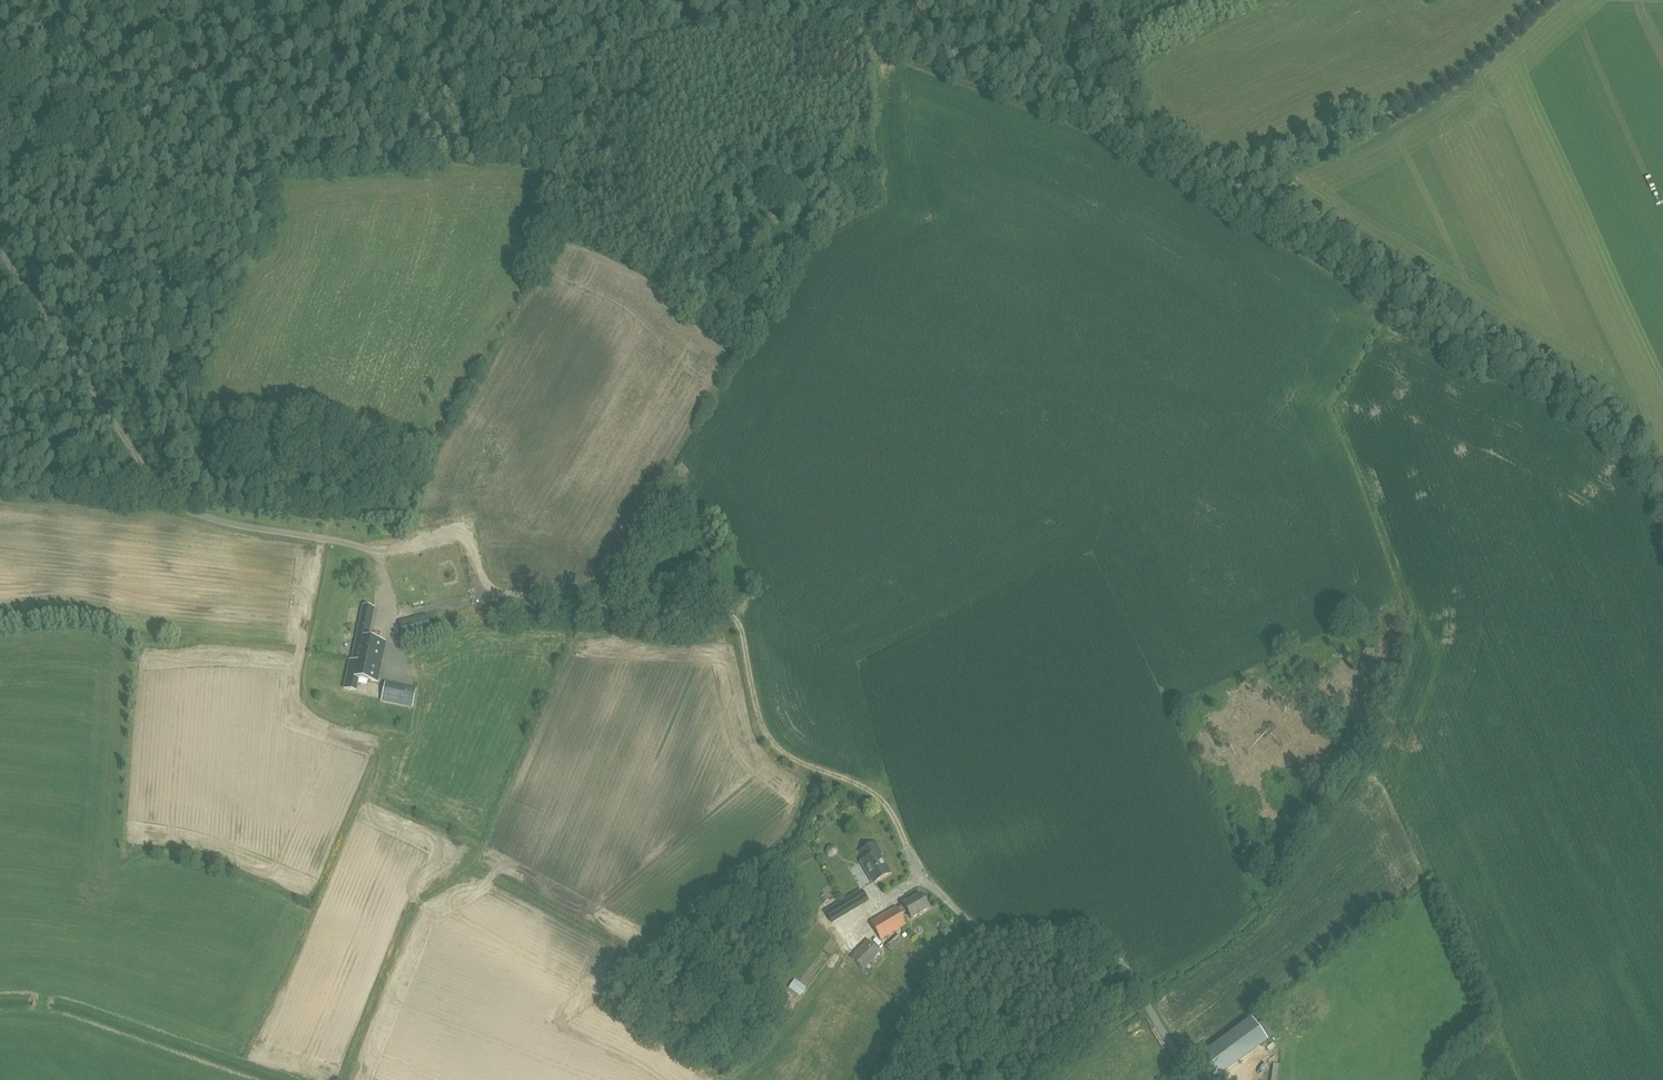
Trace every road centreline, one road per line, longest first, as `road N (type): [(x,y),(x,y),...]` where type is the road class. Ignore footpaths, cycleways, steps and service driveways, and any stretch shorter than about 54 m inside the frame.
road 1 (track): [(379,557),(465,531),(484,594),(734,609),(768,741),(862,787),(894,818)]
road 2 (unclassified): [(0,249),(172,500),(216,519),(349,542),(379,557)]
road 3 (track): [(1194,1079),(1110,950),(1087,940),(983,931),(924,880),(894,818)]

